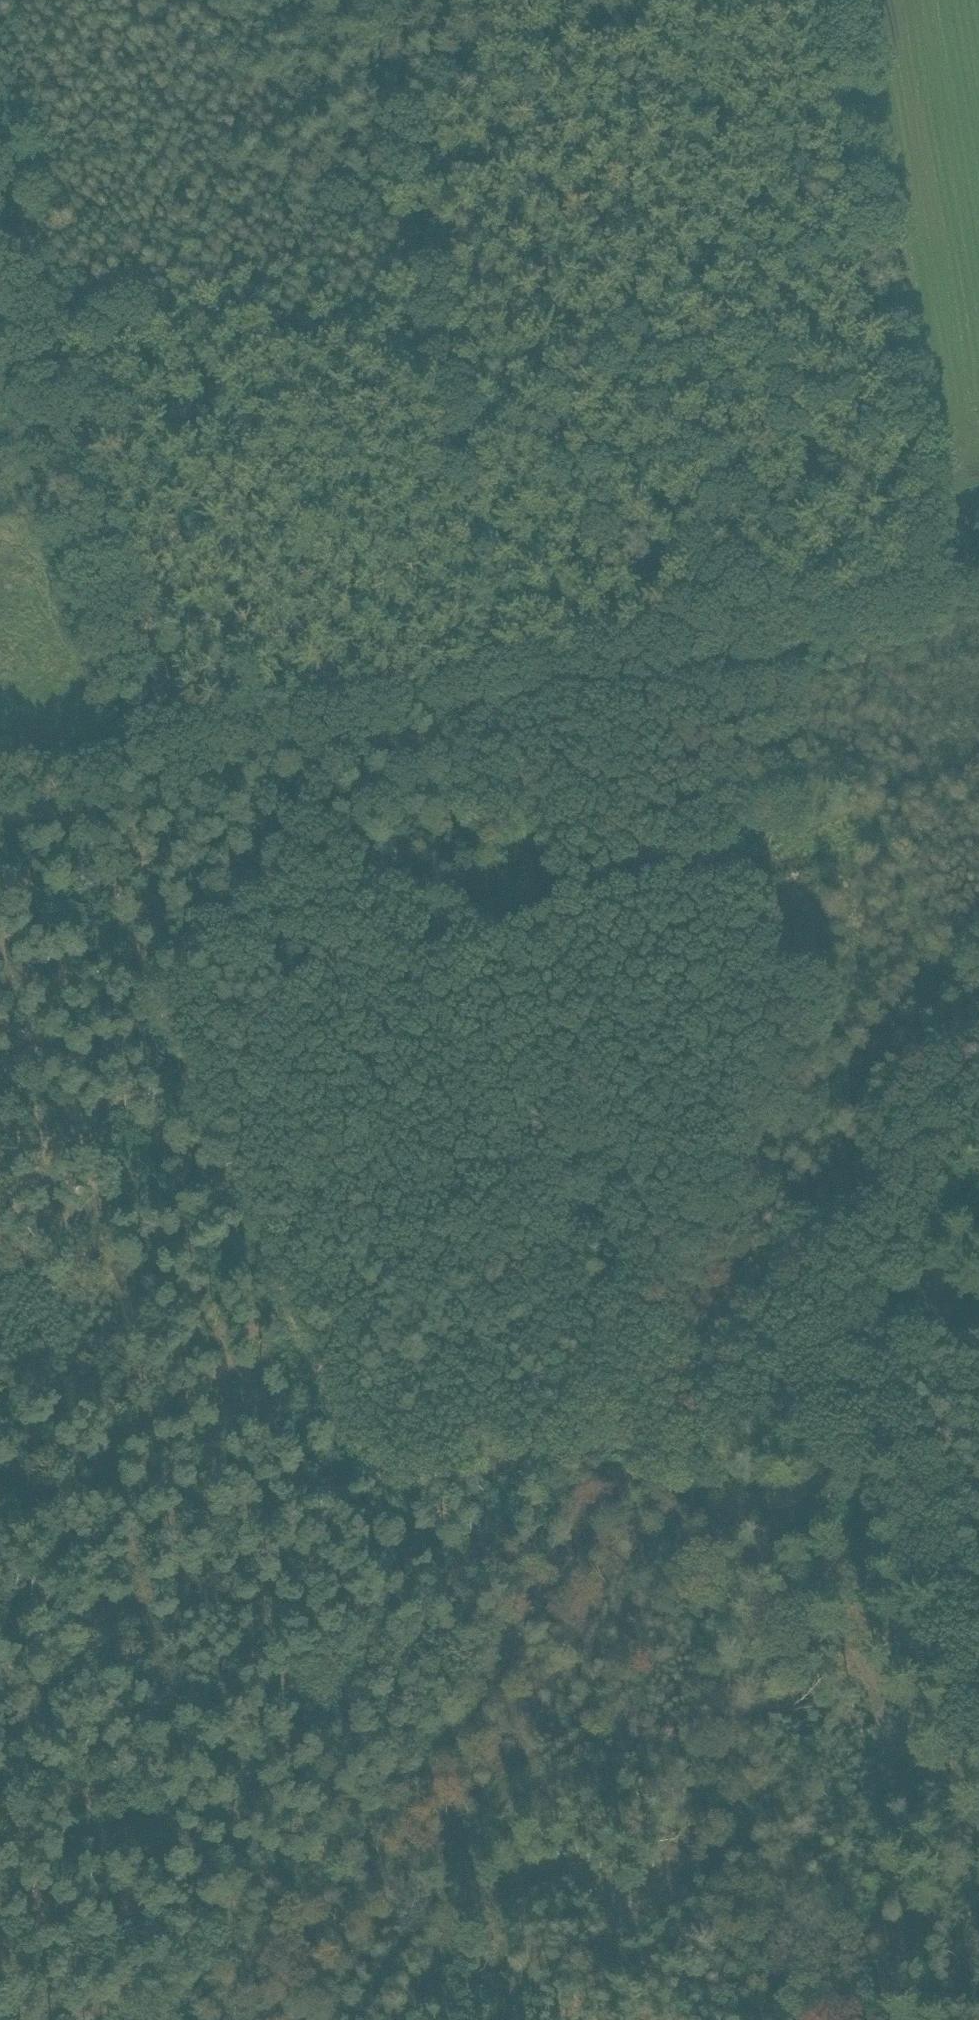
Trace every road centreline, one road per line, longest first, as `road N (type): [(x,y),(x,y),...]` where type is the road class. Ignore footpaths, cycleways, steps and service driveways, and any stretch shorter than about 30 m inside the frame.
road 1 (track): [(978,1598),(875,1319),(761,1434),(693,1453),(383,1475),(45,787),(175,732),(0,141)]
road 2 (track): [(0,857),(45,787),(0,787)]

